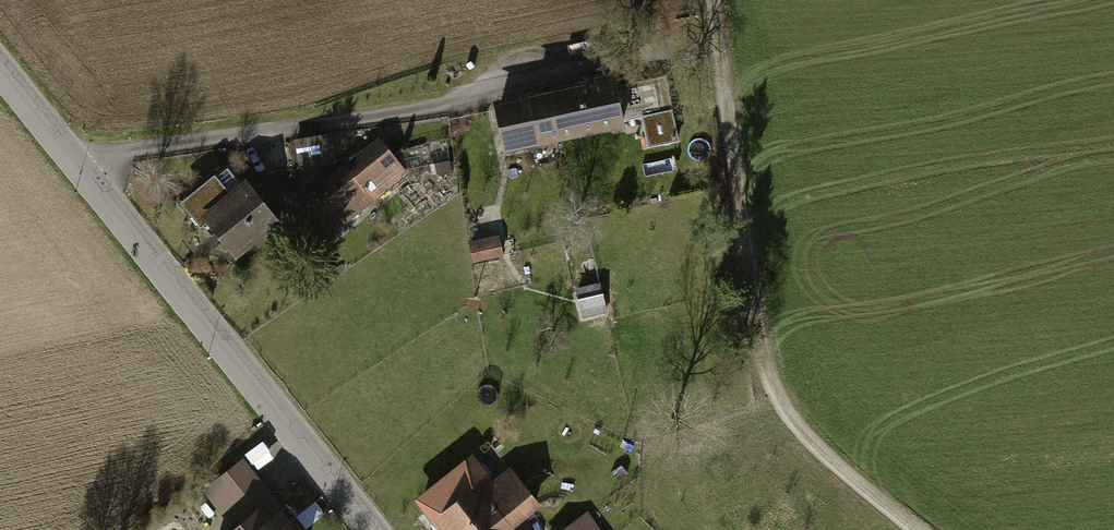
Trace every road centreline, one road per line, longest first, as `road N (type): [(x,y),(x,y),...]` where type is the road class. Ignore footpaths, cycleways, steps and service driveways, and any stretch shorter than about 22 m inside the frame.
road 1 (track): [(86,176),(126,152),(434,108),(717,43)]
road 2 (track): [(916,529),(792,422),(761,351),(712,0)]
road 3 (unclassified): [(0,69),(372,529)]

